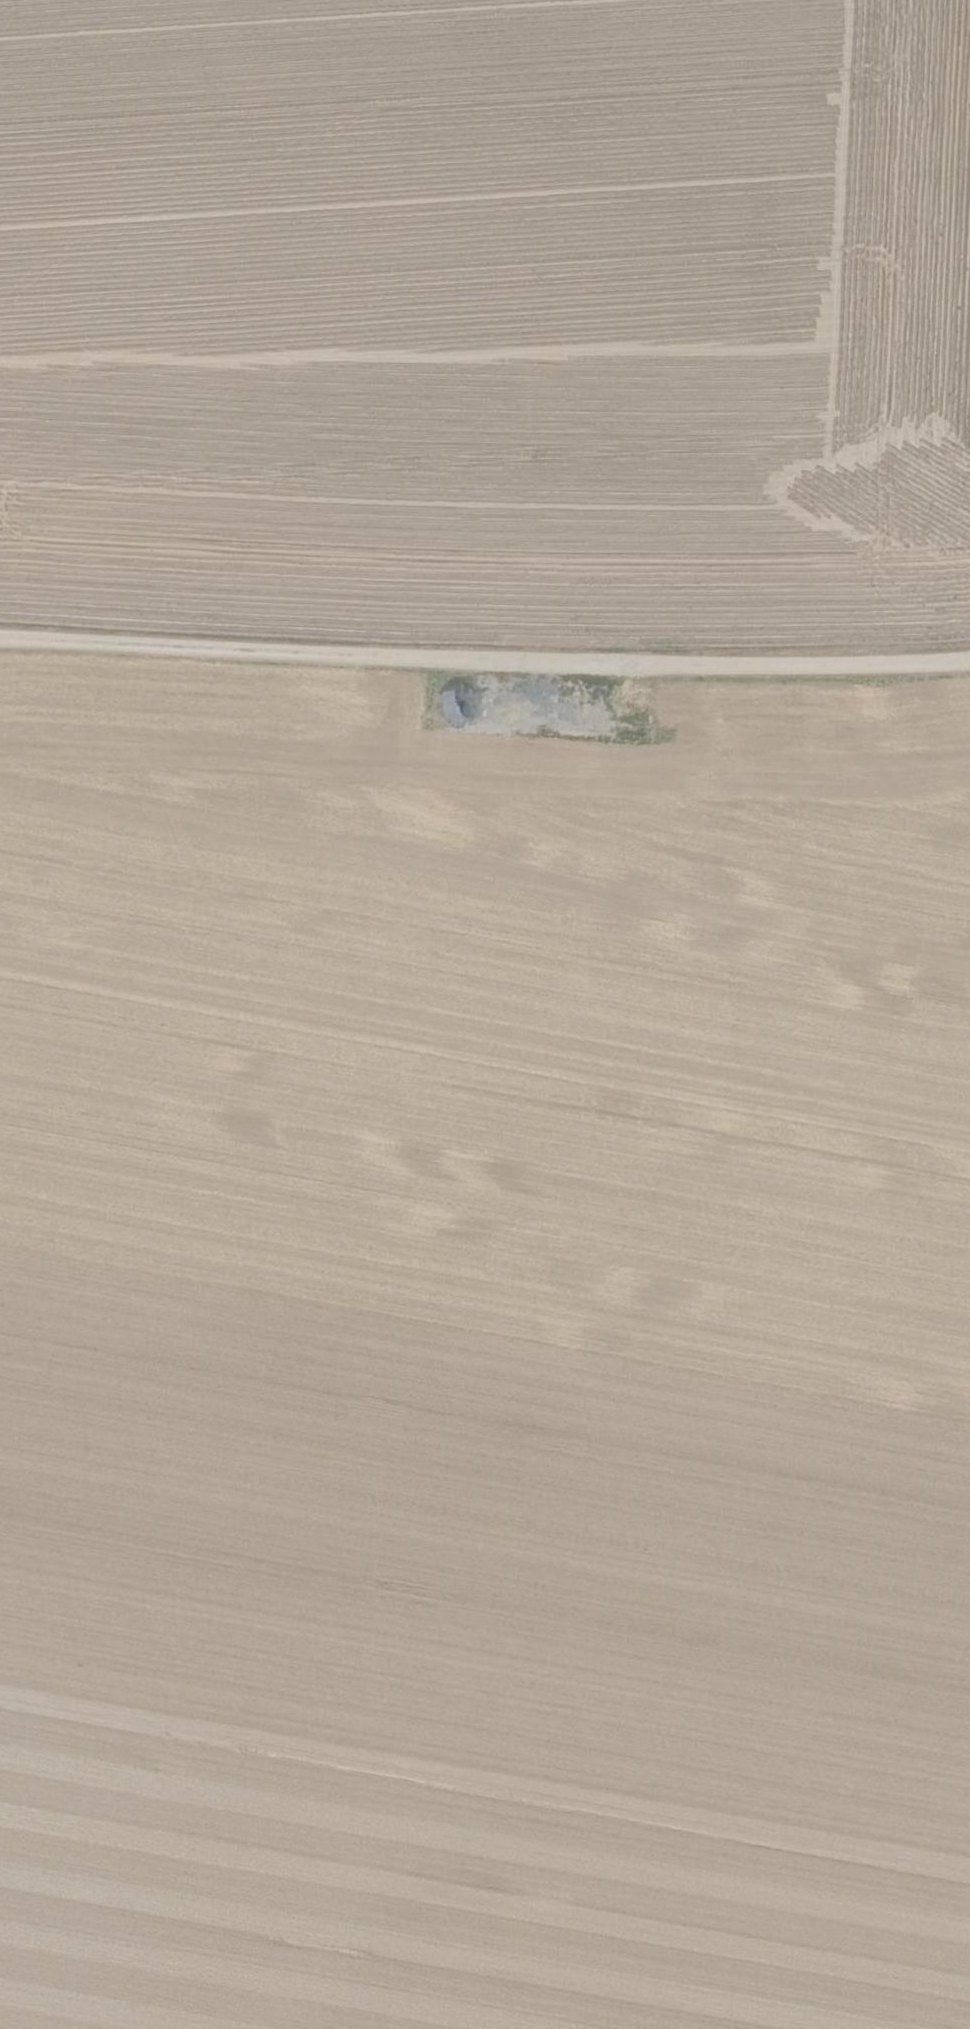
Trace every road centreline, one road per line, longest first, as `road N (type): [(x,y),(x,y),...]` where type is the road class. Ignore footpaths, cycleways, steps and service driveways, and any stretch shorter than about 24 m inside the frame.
road 1 (track): [(0,644),(575,666),(969,670)]

